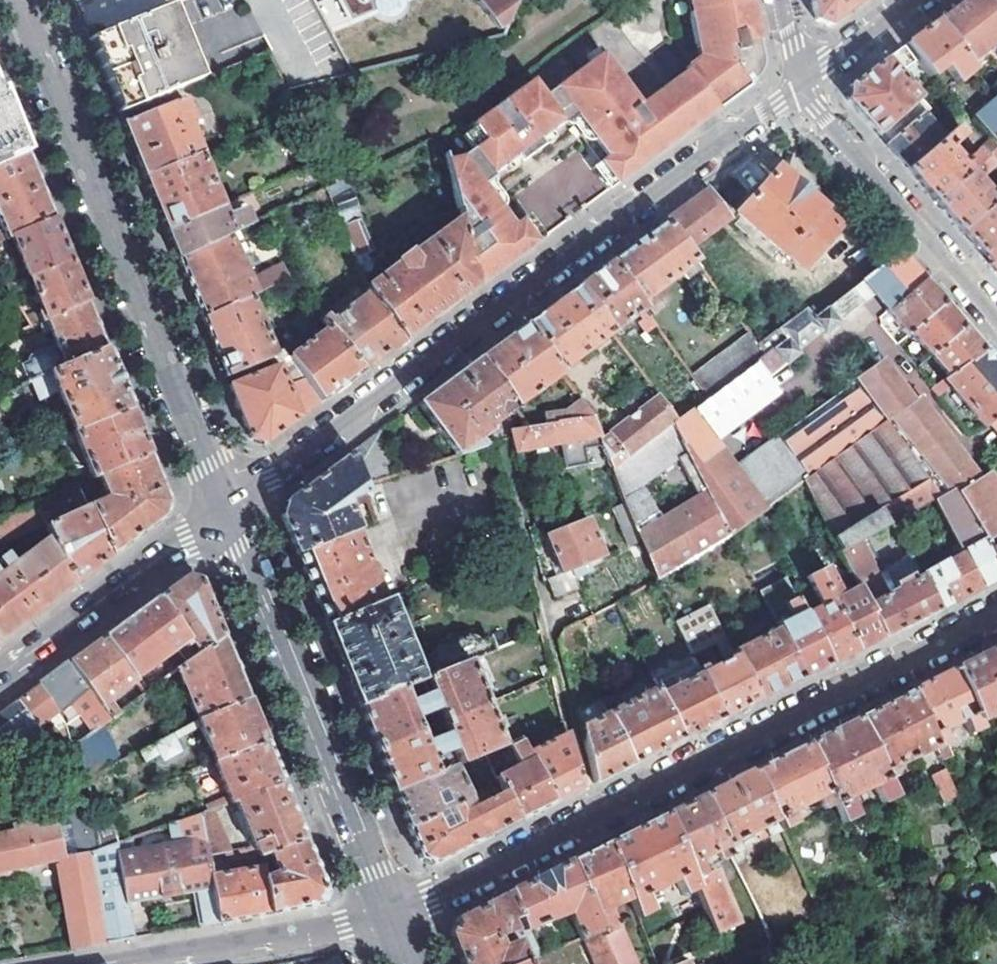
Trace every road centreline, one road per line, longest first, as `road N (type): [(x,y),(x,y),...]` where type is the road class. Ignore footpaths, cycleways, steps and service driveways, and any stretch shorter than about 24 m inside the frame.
road 1 (residential): [(225,512),(801,85)]
road 2 (residential): [(996,615),(390,911)]
road 3 (residential): [(20,0),(225,512)]
road 4 (secondary): [(225,512),(390,911)]
road 5 (track): [(502,447),(589,794)]
road 6 (residential): [(801,85),(996,319)]
road 7 (secondary): [(0,675),(225,512)]
road 8 (residential): [(390,911),(129,963)]
road 9 (residential): [(801,85),(914,0)]

